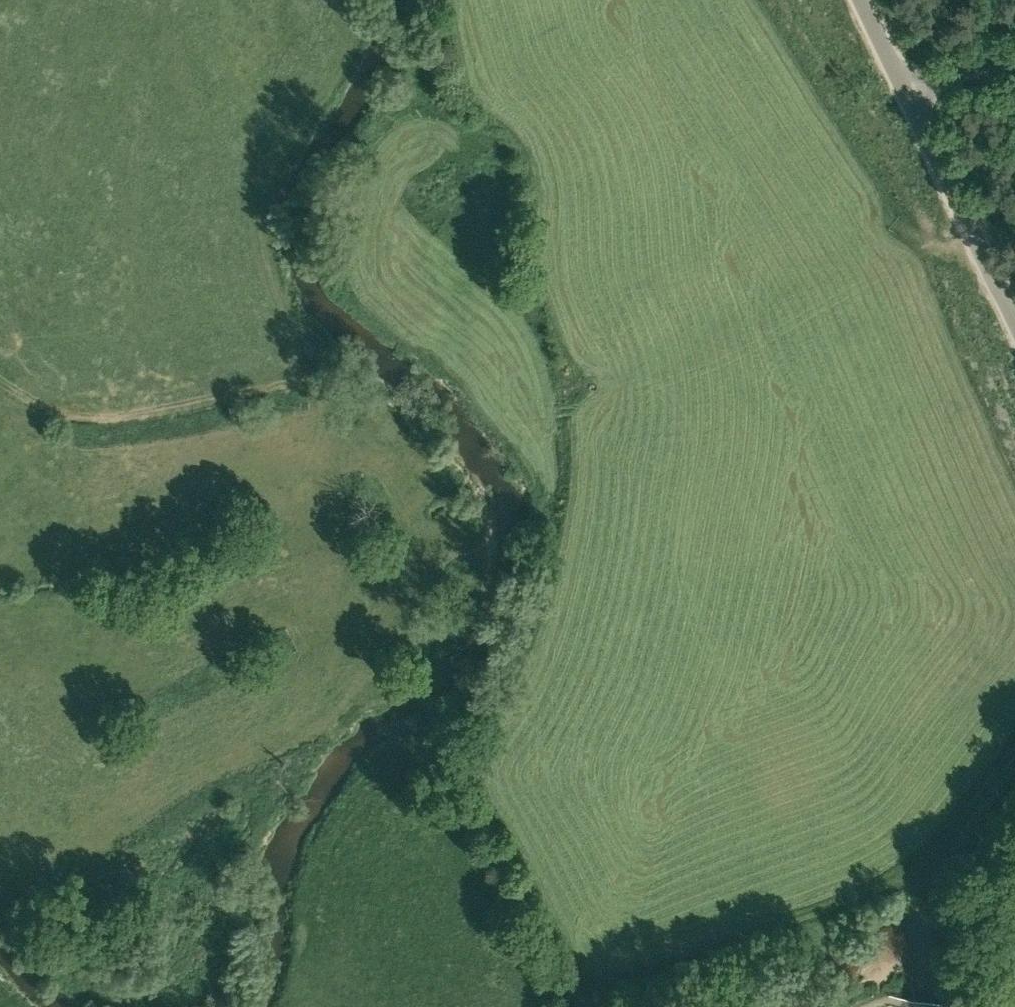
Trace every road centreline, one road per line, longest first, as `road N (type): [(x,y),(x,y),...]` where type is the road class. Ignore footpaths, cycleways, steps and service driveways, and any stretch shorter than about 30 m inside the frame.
road 1 (unclassified): [(1014,323),(900,84)]

